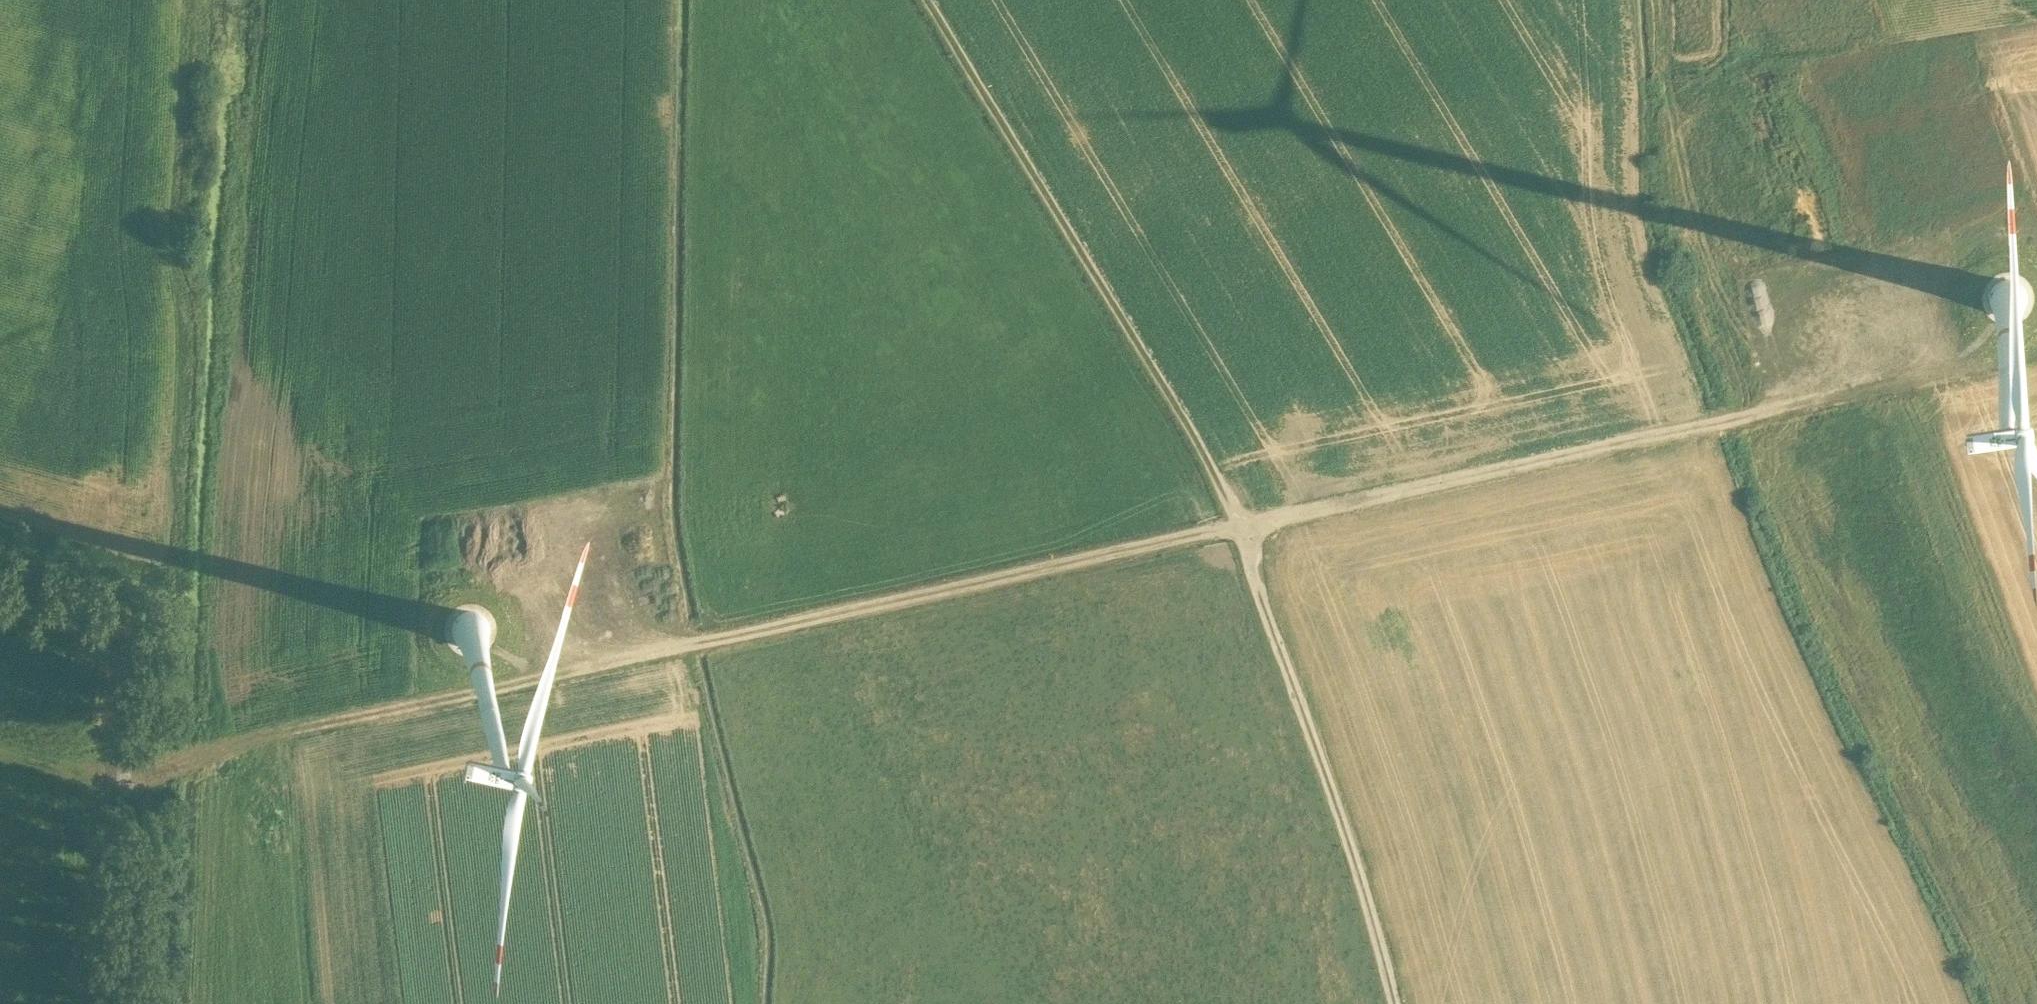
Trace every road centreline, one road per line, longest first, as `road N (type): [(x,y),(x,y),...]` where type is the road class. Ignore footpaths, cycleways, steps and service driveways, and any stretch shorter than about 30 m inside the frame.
road 1 (track): [(42,763),(137,756),(376,713),(974,586),(1891,375)]
road 2 (track): [(1405,1003),(1380,899),(1202,421),(1011,105),(937,0)]

